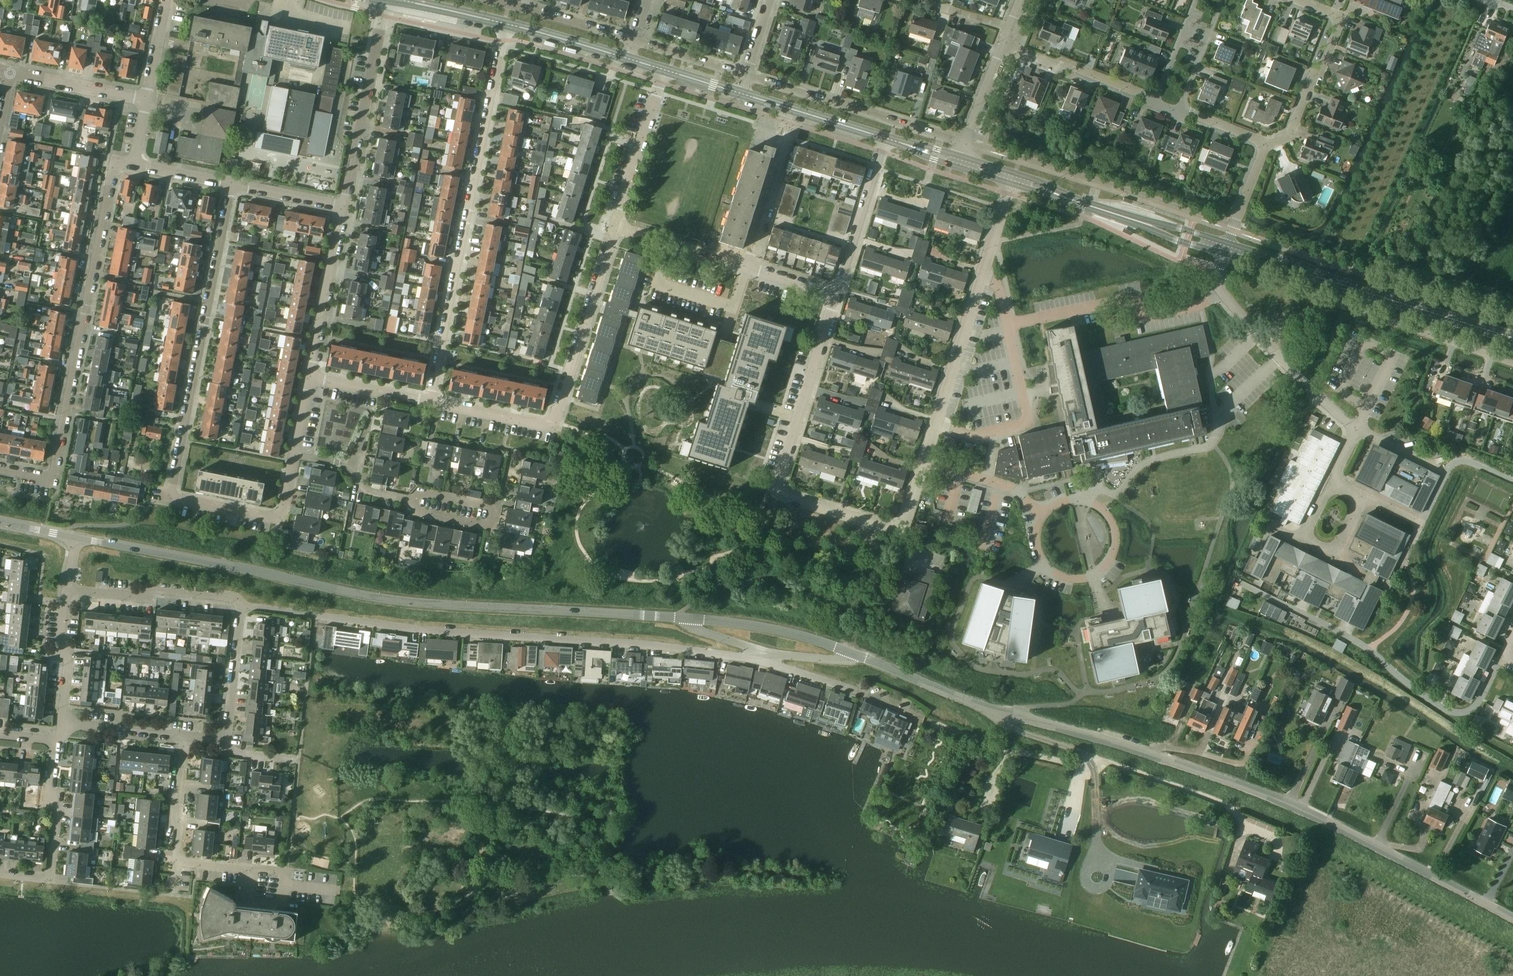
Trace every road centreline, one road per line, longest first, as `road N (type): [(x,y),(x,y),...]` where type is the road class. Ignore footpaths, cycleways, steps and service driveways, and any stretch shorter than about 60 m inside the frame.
road 1 (unclassified): [(1512,919),(1290,805),(976,704),(852,653)]
road 2 (unclassified): [(679,618),(375,598),(76,538)]
road 3 (residential): [(761,657),(239,605)]
road 4 (residential): [(936,424),(906,517),(894,530),(780,493),(838,296)]
road 5 (residential): [(430,400),(506,24)]
road 6 (residential): [(50,477),(116,160),(135,164)]
road 7 (residential): [(614,225),(550,424),(430,400)]
road 8 (residential): [(171,500),(232,185)]
road 9 (residential): [(1265,345),(1336,303),(1512,363)]
road 10 (residential): [(936,424),(1012,184)]
road 11 (residential): [(1007,324),(1135,298),(1140,319),(1218,294)]
road 12 (residential): [(966,144),(744,77)]
road 13 (residential): [(343,206),(383,16),(394,0)]
road 14 (residential): [(1266,142),(1291,133),(1340,18),(1297,0)]
road 15 (residential): [(0,873),(49,877),(54,739)]
road 16 (primary): [(1512,338),(1336,282)]
road 17 (residential): [(239,605),(233,596),(153,587),(142,596),(68,590)]
road 18 (residential): [(176,862),(286,872),(285,886),(338,891)]
road 19 (unclassified): [(852,653),(775,630),(679,618)]
road 20 (residential): [(171,500),(277,517),(295,453)]
road 21 (residential): [(310,376),(343,206)]
road 22 (residential): [(838,296),(888,139)]
road 23 (residential): [(663,70),(614,225)]
road 24 (residential): [(747,267),(786,144),(757,134)]
road 25 (residential): [(1005,46),(1155,99)]
road 26 (primary): [(888,139),(739,93)]
road 27 (residential): [(614,225),(747,267)]
road 28 (residential): [(147,99),(10,73)]
road 29 (residential): [(222,738),(239,605)]
road 30 (residential): [(64,724),(68,590)]
road 31 (primary): [(630,60),(506,24)]
road 32 (residential): [(183,737),(176,862)]
road 33 (unclassified): [(1356,430),(1265,345)]
road 34 (residential): [(430,400),(310,376)]

